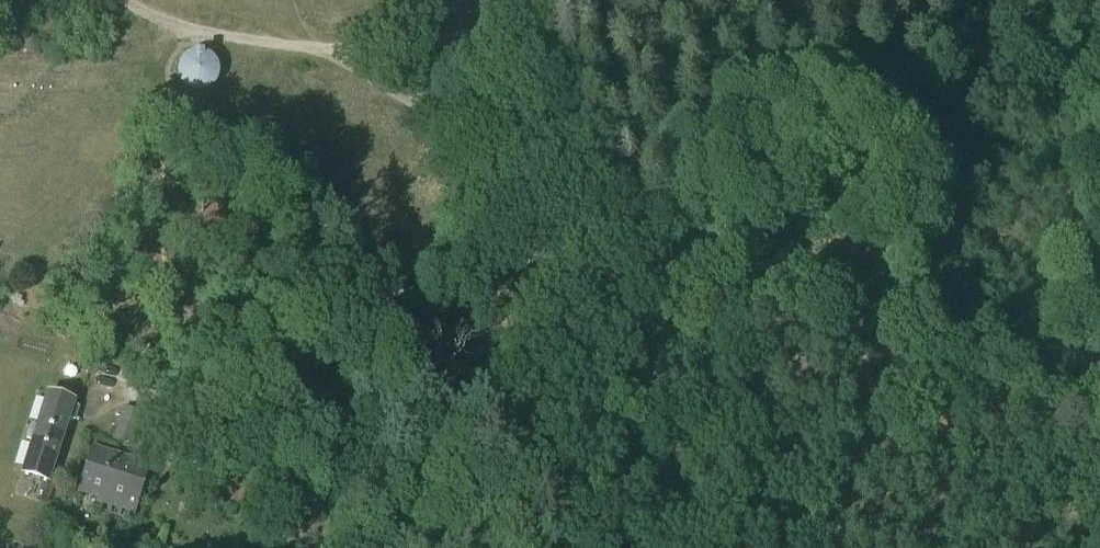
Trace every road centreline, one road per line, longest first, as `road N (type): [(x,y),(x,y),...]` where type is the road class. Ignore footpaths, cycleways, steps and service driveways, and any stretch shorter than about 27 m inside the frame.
road 1 (track): [(713,547),(525,17)]
road 2 (track): [(610,262),(396,305),(224,369),(197,389),(173,448)]
road 3 (track): [(115,0),(135,19),(234,46),(431,37),(525,17)]

